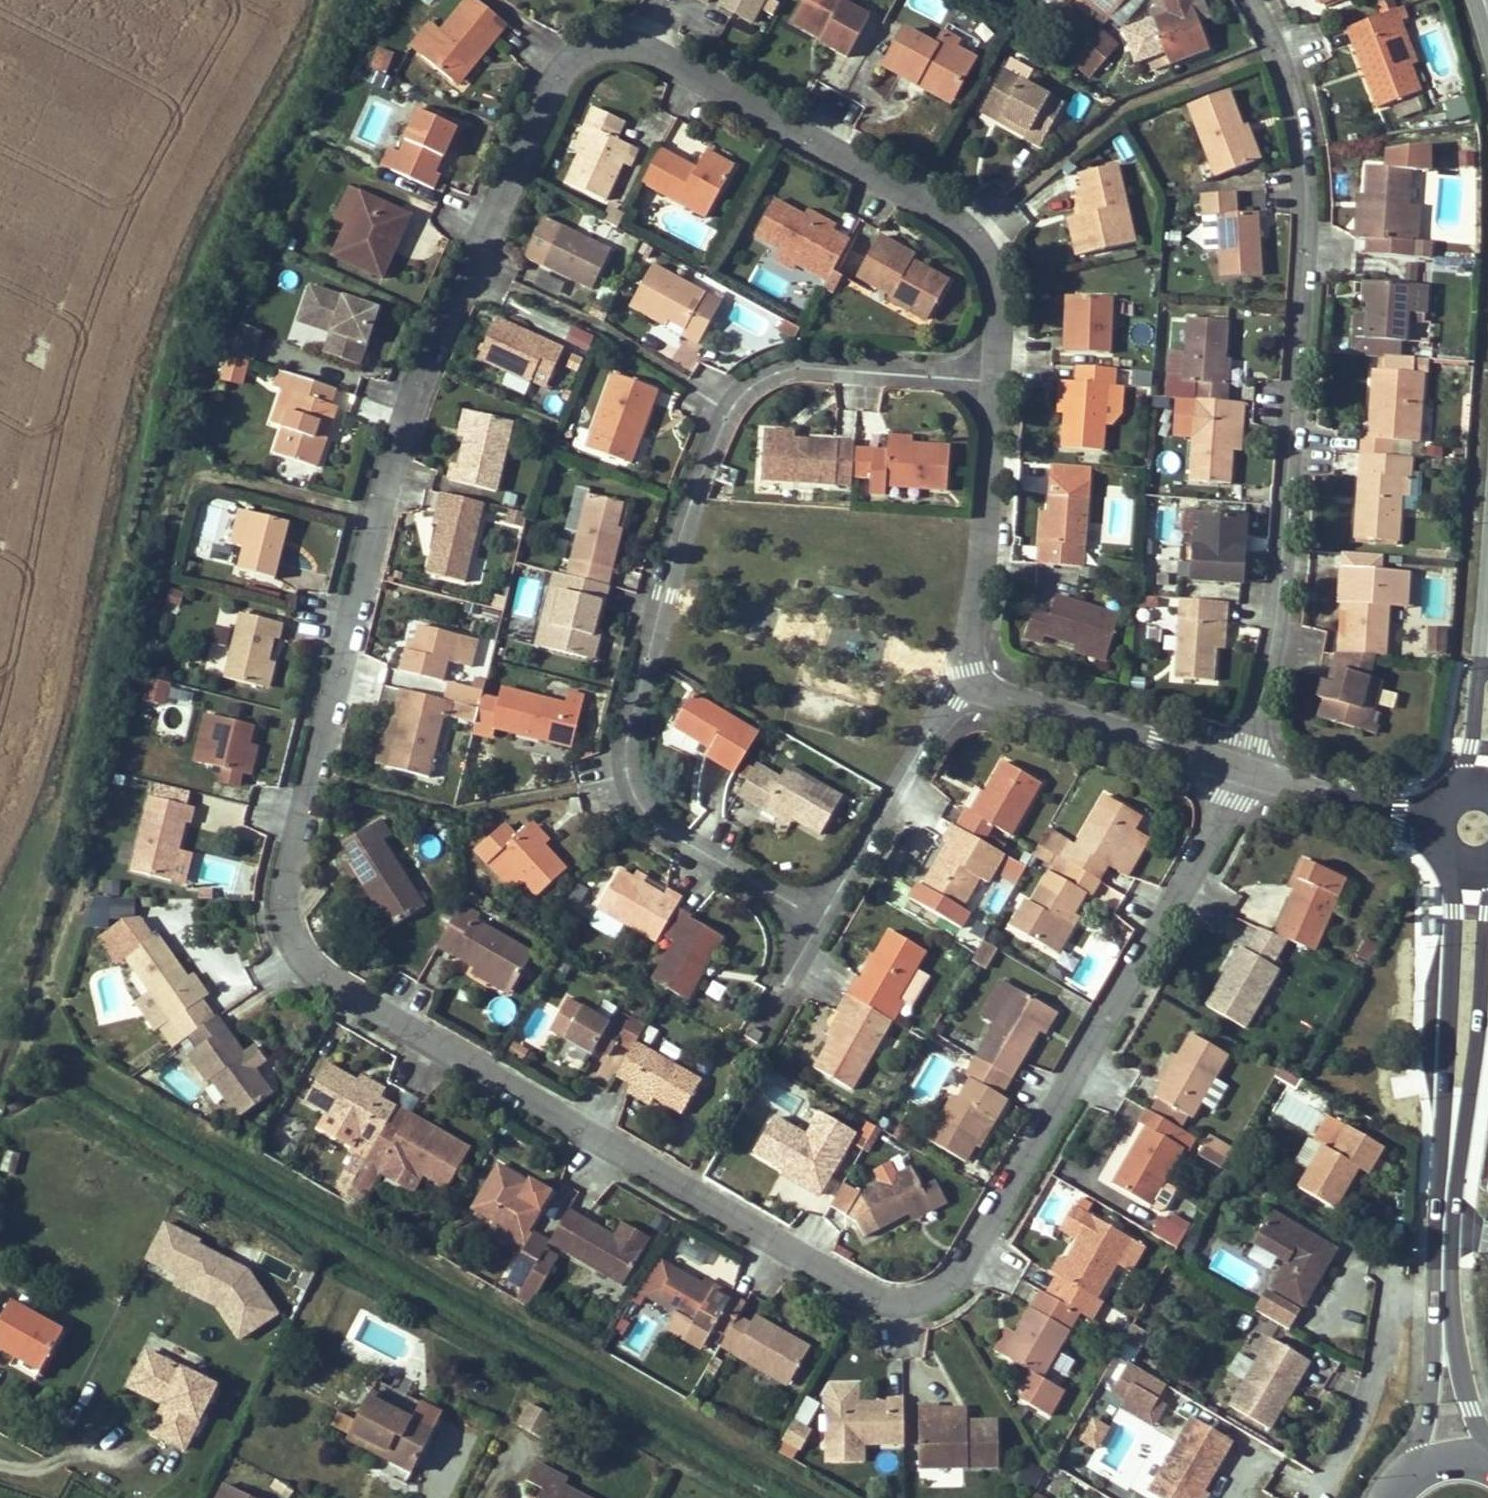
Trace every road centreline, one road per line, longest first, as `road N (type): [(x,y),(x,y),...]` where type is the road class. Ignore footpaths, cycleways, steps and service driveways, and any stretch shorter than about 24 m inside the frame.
road 1 (residential): [(992,372),(1001,314),(973,222),(645,40),(596,40),(561,66),(469,260),(371,504),(356,587),(278,863),(283,947),(340,991),(868,1296),(922,1296),(965,1266),(1237,763)]
road 2 (residential): [(992,372),(794,358),(738,385),(686,501),(622,748),(625,768),(651,818),(735,876),(821,901)]
road 3 (residential): [(1237,763),(1272,661),(1308,212),(1300,131),(1276,40),(1254,0)]
road 4 (tertiary): [(1483,836),(1444,1269)]
road 5 (residential): [(992,372),(982,536),(958,682)]
road 6 (residential): [(958,682),(1237,763)]
road 7 (residential): [(821,901),(958,682)]
road 8 (residential): [(1237,763),(1483,836)]
road 9 (tertiary): [(1444,1269),(1429,1412),(1404,1477)]
road 10 (tertiary): [(1487,1443),(1471,1407),(1444,1269)]

